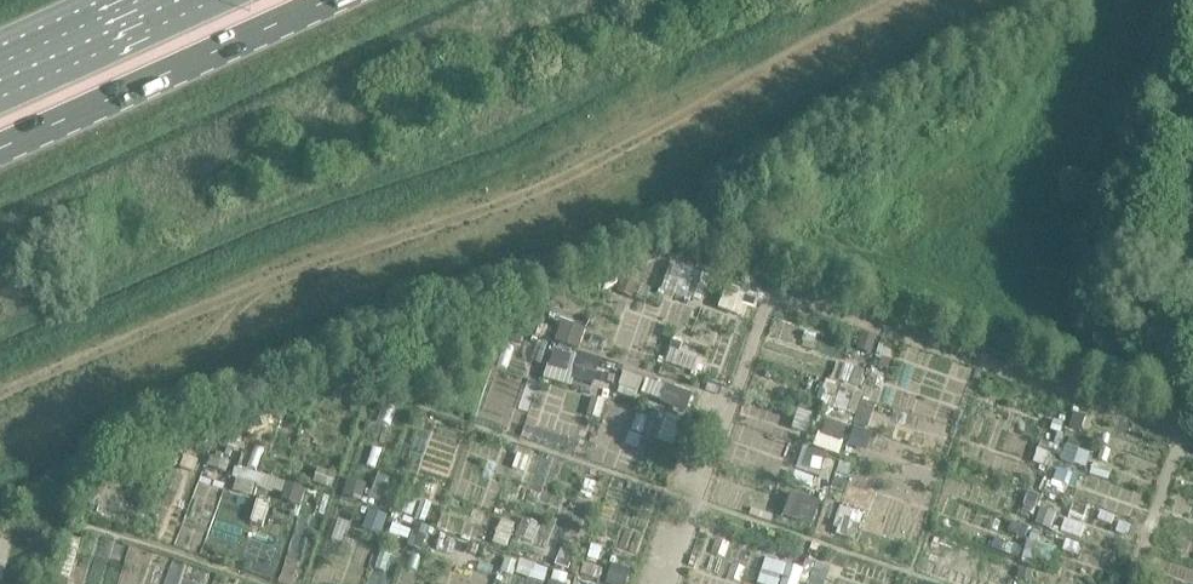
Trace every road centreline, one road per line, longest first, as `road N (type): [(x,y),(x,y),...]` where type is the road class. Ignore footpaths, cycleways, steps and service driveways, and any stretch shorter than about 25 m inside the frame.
road 1 (trunk): [(0,148),(329,0)]
road 2 (trunk): [(129,0),(0,59)]

